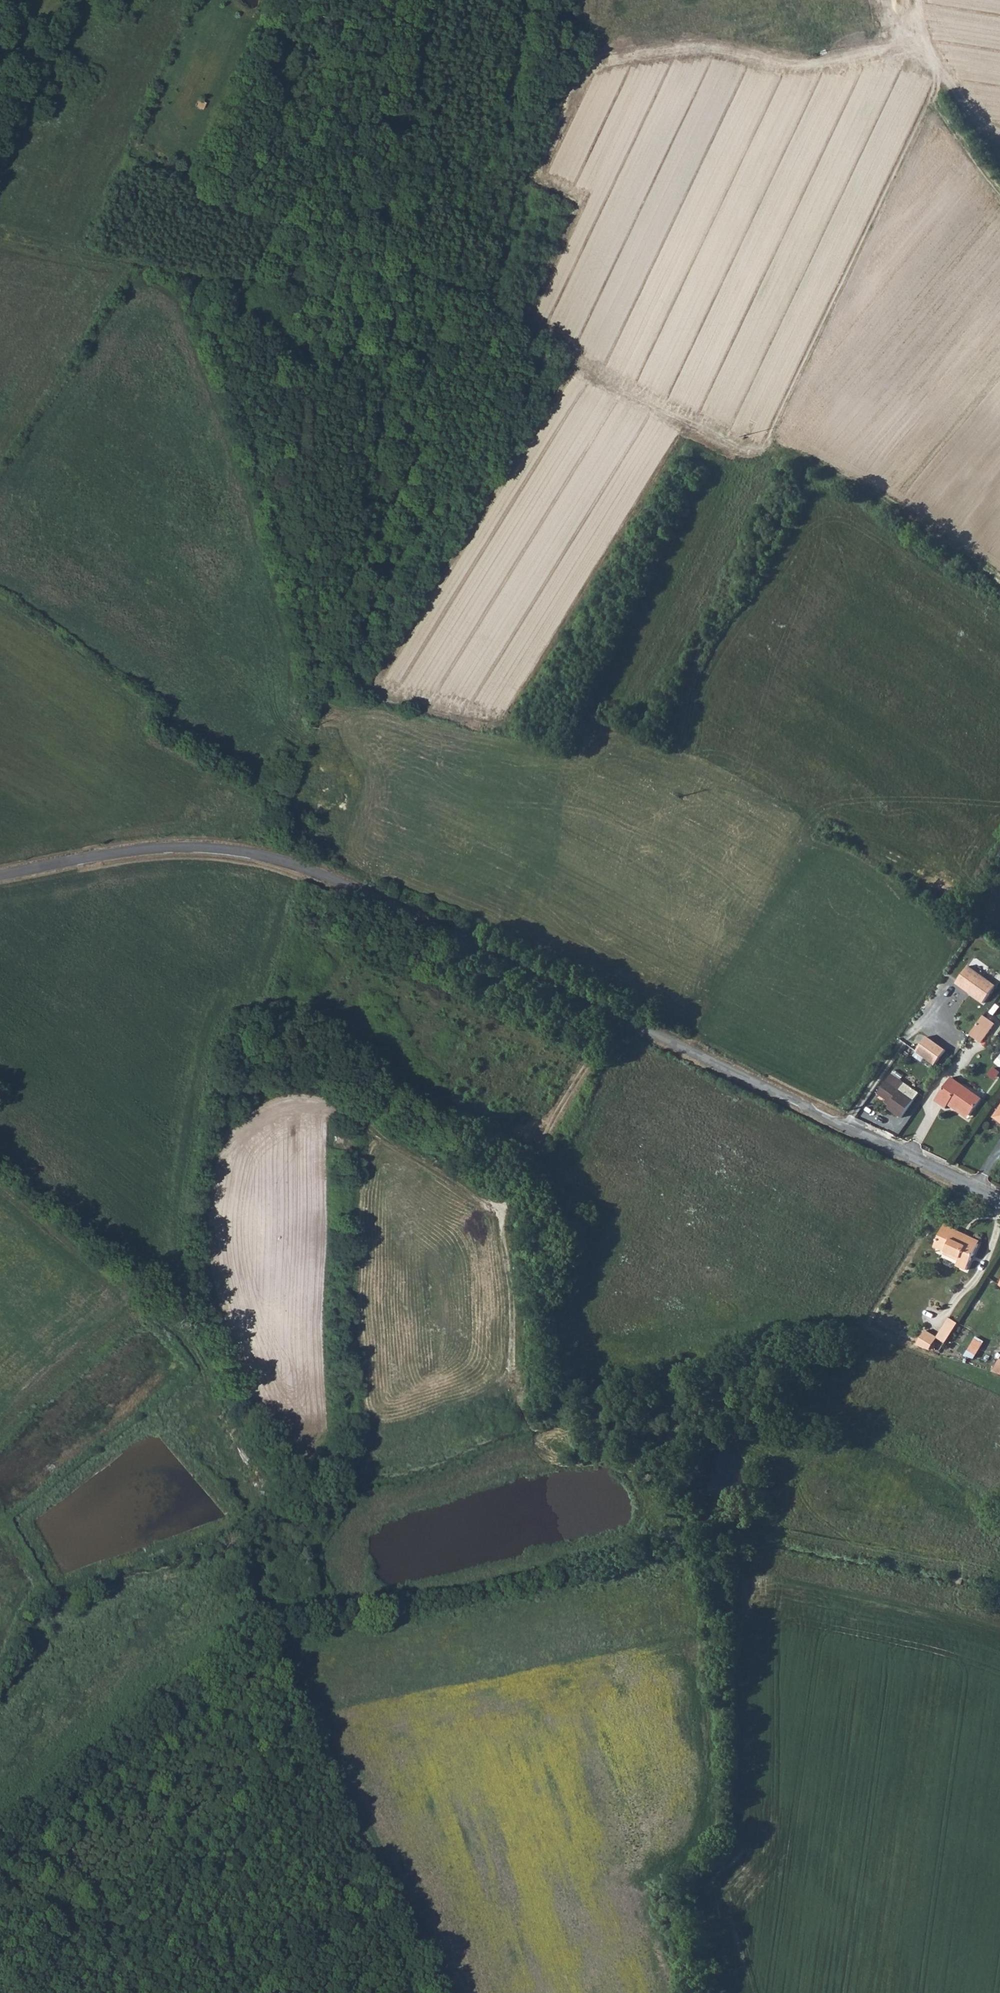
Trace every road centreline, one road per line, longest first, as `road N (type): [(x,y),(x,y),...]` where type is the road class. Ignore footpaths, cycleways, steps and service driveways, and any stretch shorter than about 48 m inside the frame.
road 1 (tertiary): [(999,1200),(306,869),(207,847),(143,848),(0,875)]
road 2 (track): [(912,0),(934,63),(999,150)]

